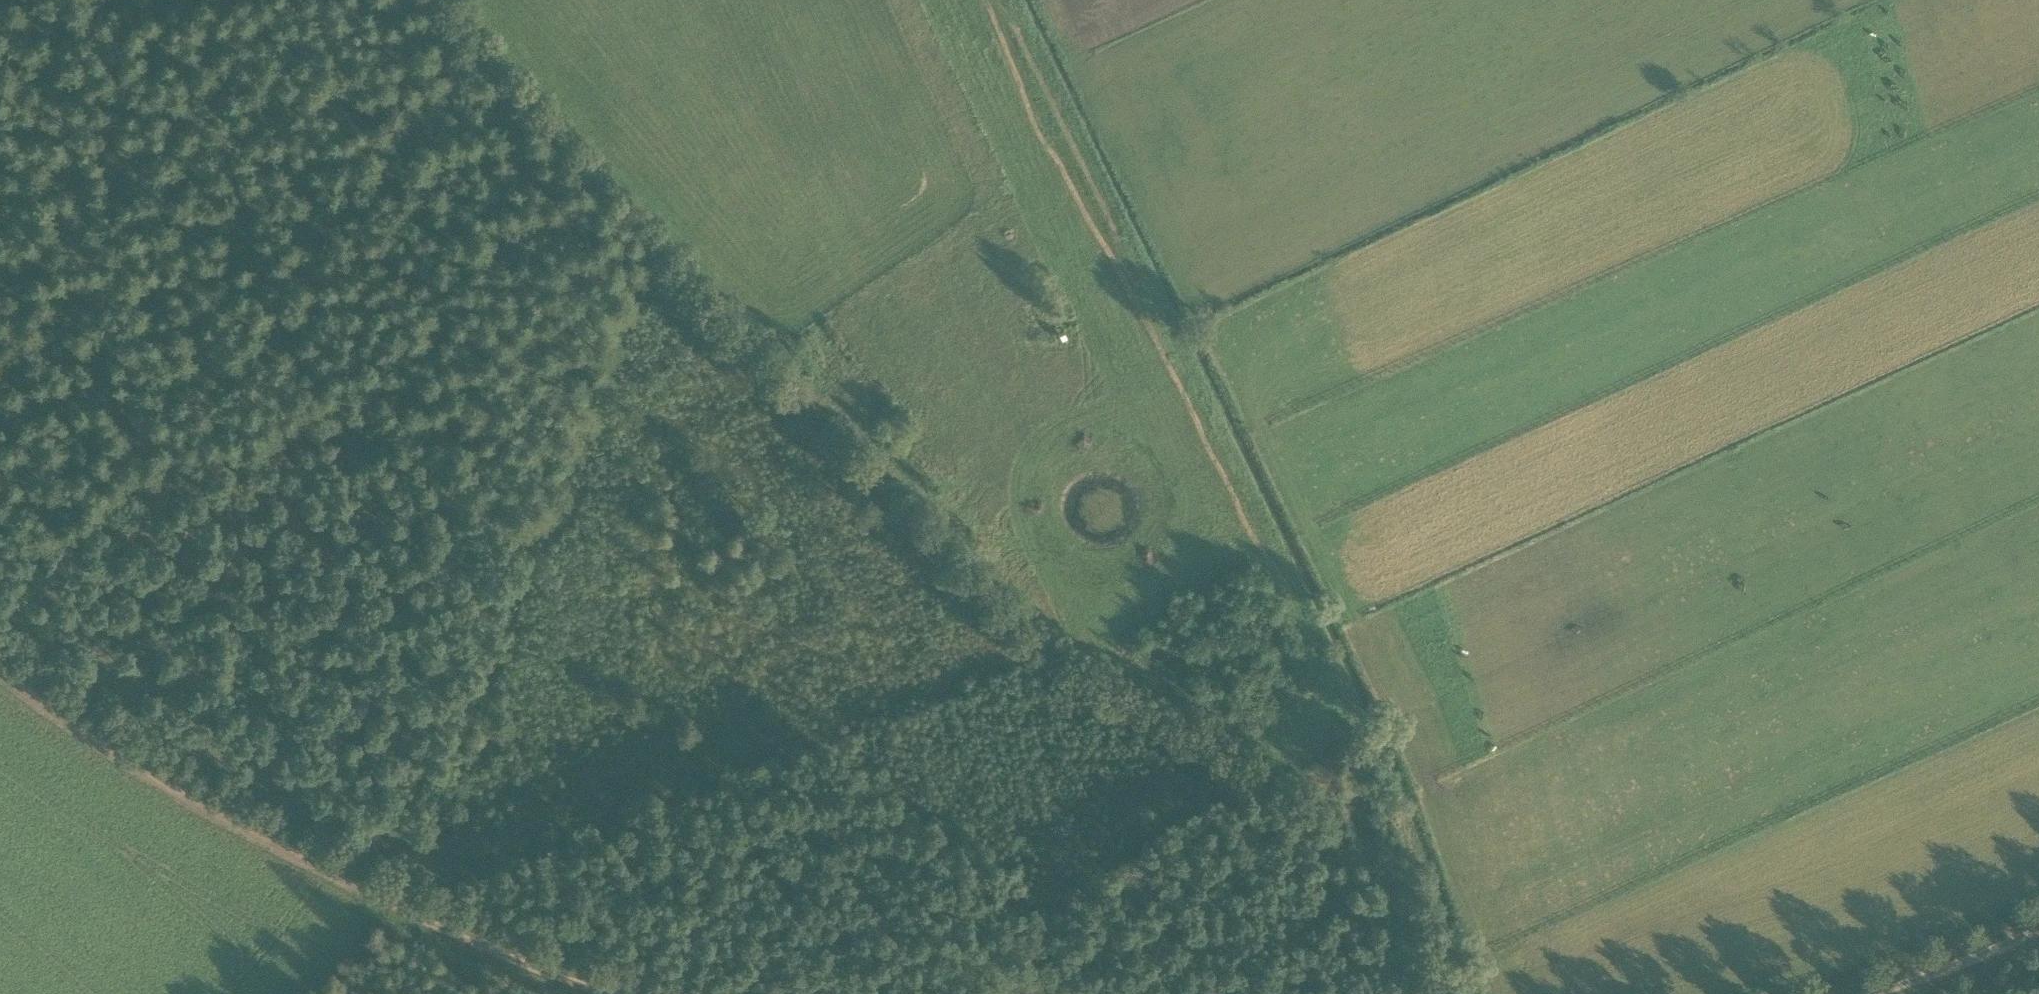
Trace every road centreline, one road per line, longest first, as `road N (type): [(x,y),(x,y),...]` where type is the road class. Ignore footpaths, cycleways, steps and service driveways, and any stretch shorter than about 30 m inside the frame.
road 1 (track): [(612,993),(422,926),(107,755),(0,671)]
road 2 (track): [(1882,993),(2038,926)]

